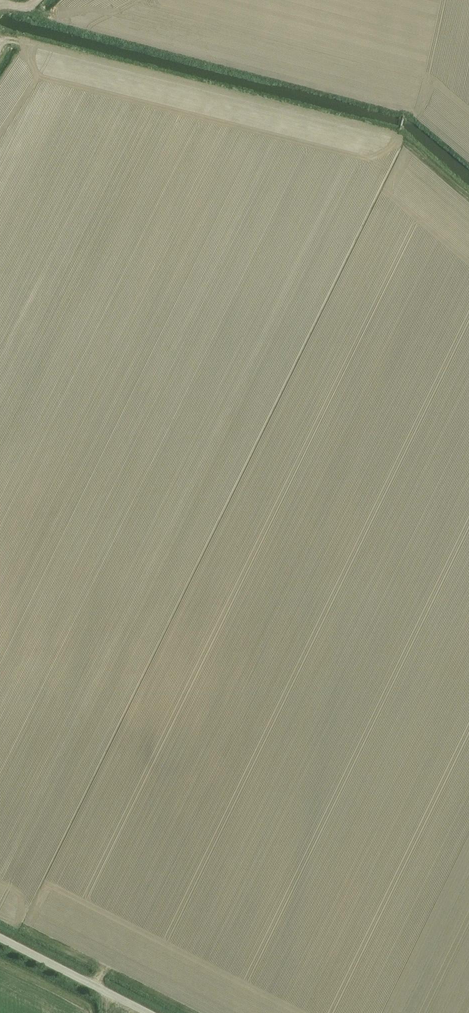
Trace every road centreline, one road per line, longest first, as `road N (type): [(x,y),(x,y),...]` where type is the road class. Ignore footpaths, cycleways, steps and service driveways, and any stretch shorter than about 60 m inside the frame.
road 1 (unclassified): [(146,1012),(0,938)]

